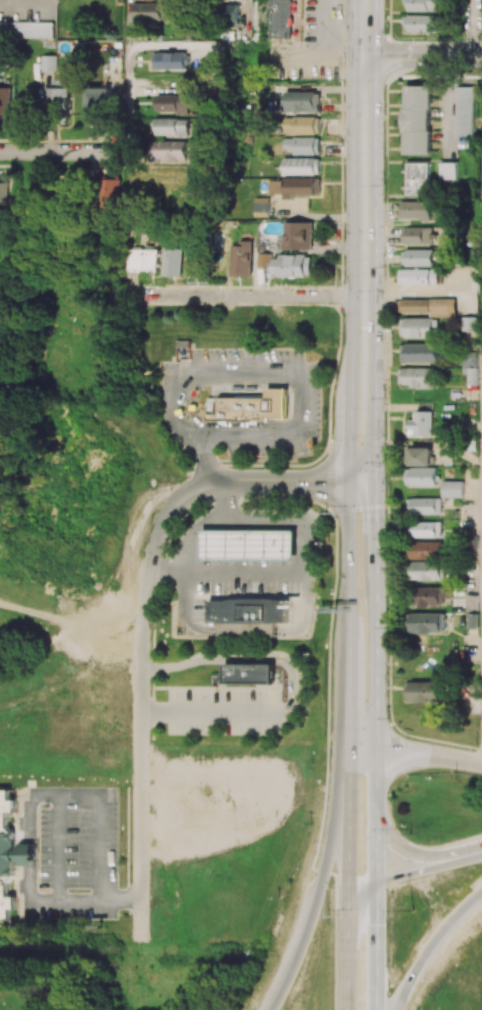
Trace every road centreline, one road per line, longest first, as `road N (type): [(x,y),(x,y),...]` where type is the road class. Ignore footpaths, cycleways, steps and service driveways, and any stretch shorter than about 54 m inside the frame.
road 1 (residential): [(359,483),(212,484),(184,496),(164,519),(141,627),(140,939)]
road 2 (primary): [(364,57),(361,391)]
road 3 (motorway): [(350,753),(314,909),(269,1009)]
road 4 (residential): [(362,296),(126,296)]
road 5 (primary): [(377,1009),(376,817)]
road 6 (primary): [(376,753),(375,587)]
road 7 (primary): [(359,483),(348,509),(349,637)]
road 8 (primary): [(350,753),(348,909)]
road 9 (motorway): [(398,1009),(433,942),(481,892)]
road 10 (residential): [(130,152),(0,153)]

